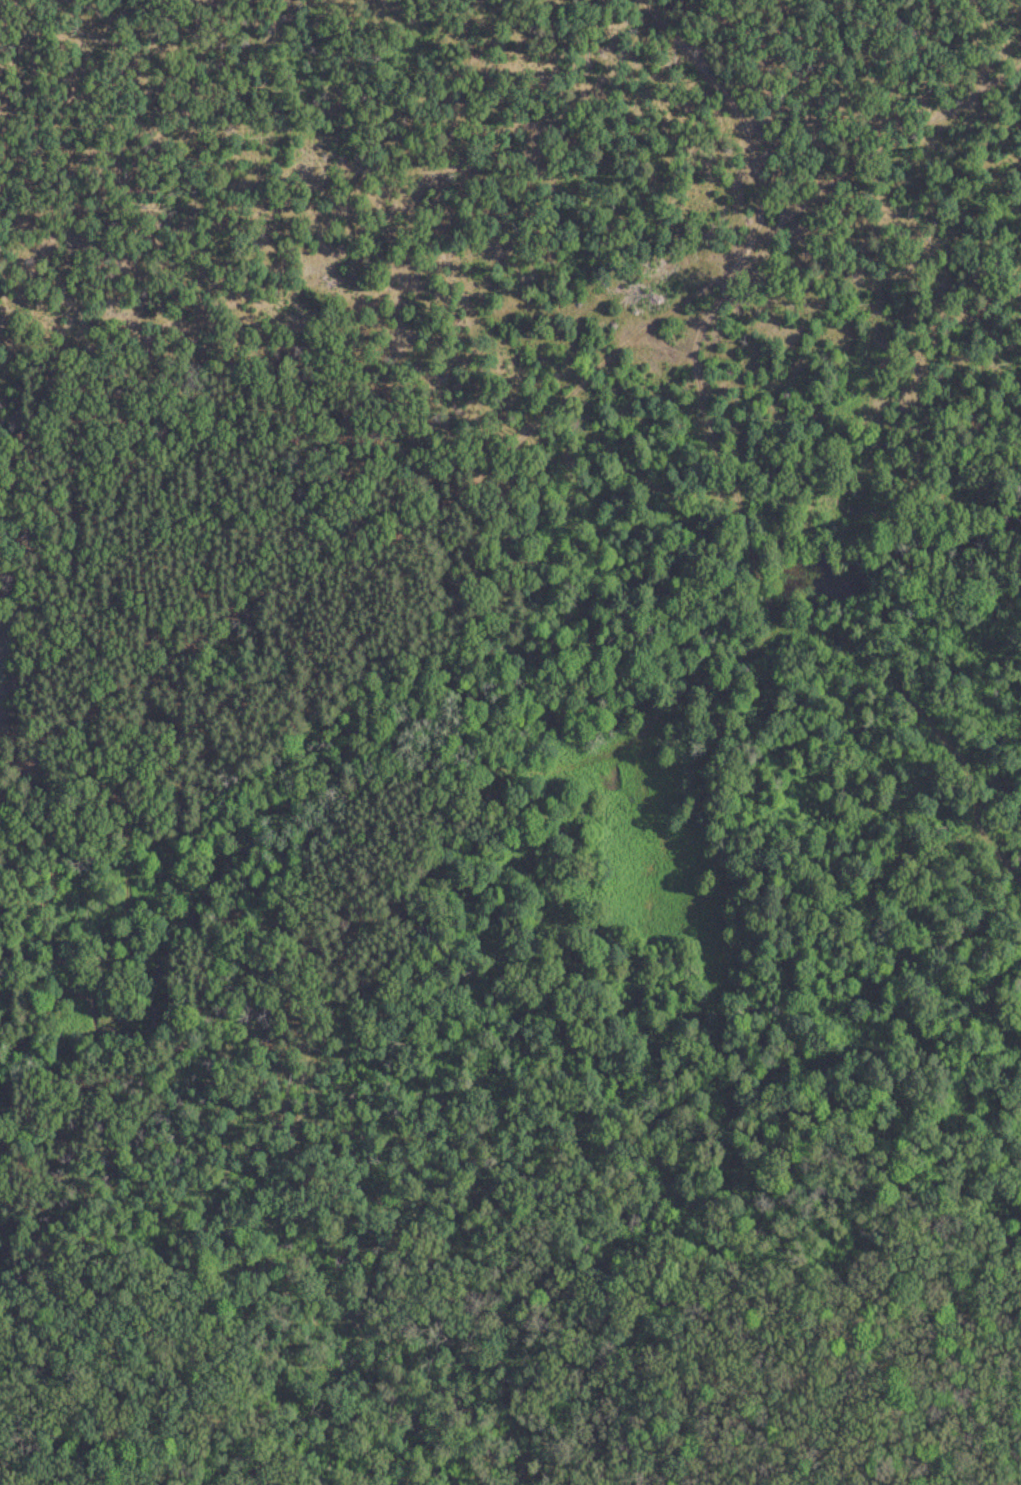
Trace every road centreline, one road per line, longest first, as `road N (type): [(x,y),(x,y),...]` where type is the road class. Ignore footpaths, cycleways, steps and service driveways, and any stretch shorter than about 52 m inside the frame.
road 1 (track): [(0,791),(217,589),(503,450),(743,250),(755,190),(747,135),(654,0)]

